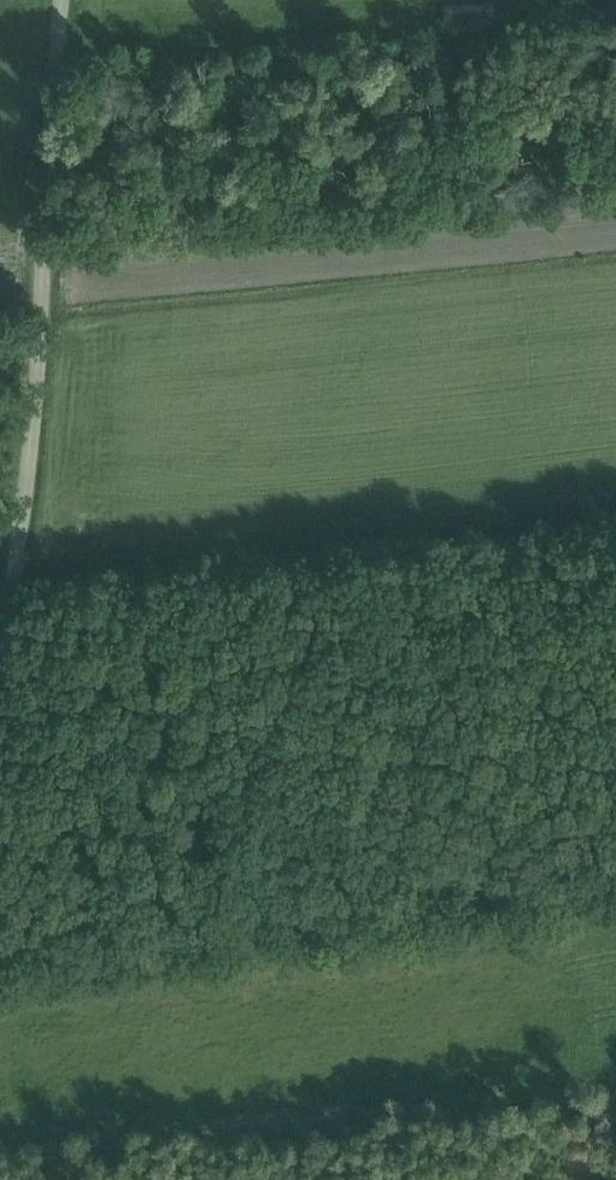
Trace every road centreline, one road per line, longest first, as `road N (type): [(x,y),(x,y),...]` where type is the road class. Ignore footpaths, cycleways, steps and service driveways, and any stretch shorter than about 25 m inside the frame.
road 1 (unclassified): [(0,676),(27,483),(62,0)]

